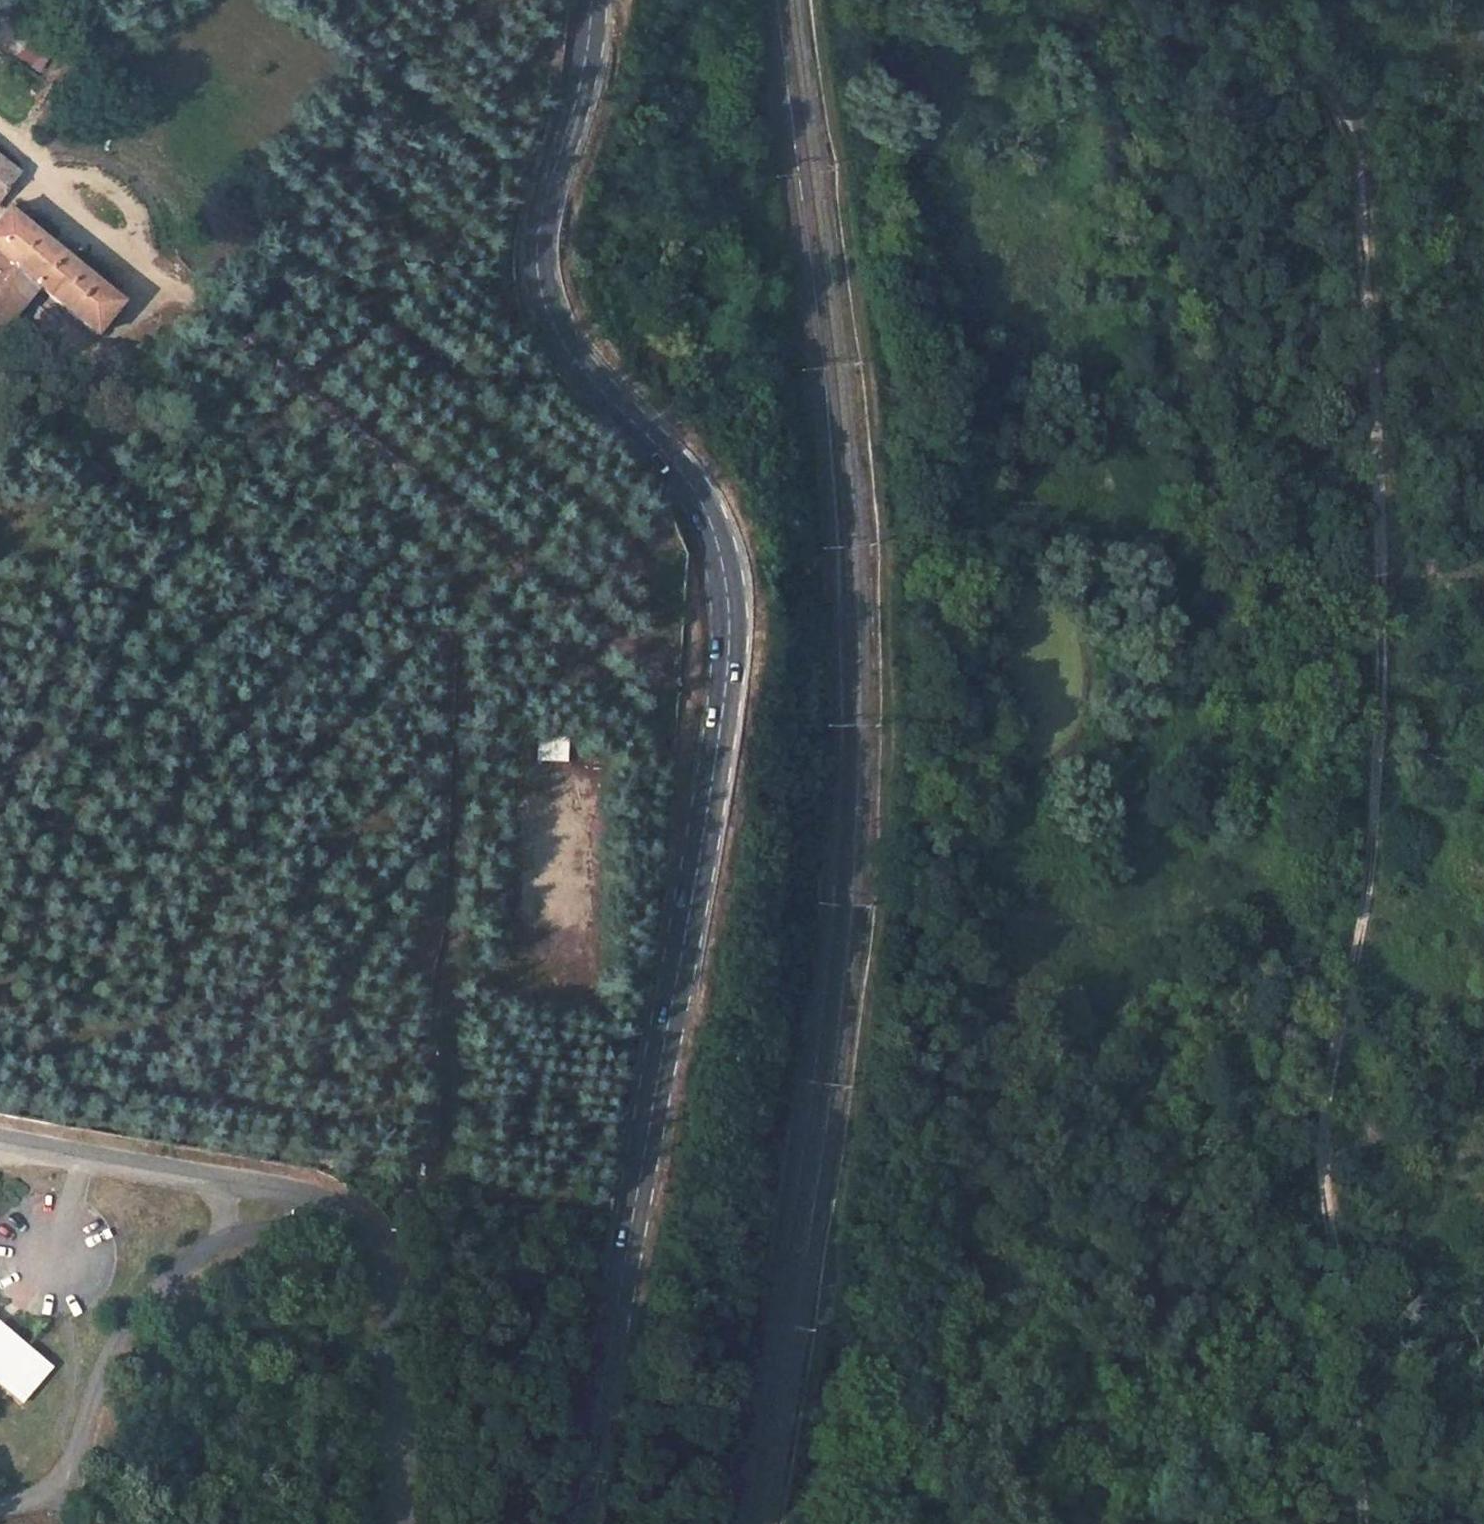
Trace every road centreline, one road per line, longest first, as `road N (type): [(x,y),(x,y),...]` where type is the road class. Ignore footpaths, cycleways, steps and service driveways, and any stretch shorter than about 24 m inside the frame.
road 1 (secondary): [(593,0),(578,93),(545,193),(538,273),(554,324),(588,377),(691,483),(716,538),(727,668),(574,1523)]
road 2 (track): [(1245,0),(1336,93),(1357,145),(1381,465),(1376,805),(1324,1142),(1366,1523)]

